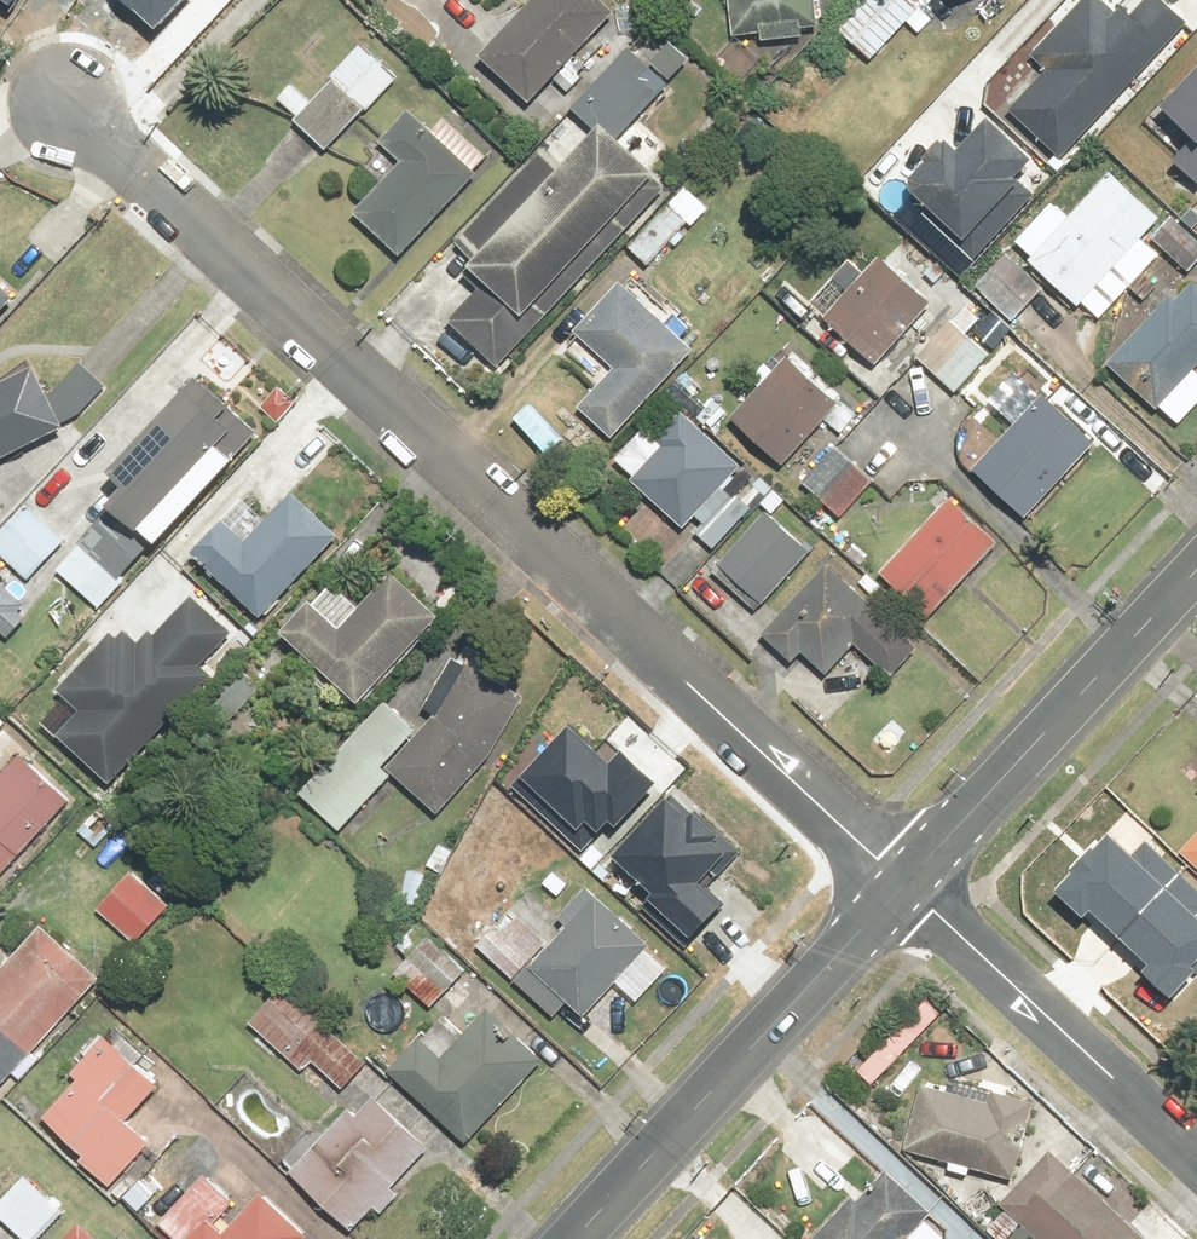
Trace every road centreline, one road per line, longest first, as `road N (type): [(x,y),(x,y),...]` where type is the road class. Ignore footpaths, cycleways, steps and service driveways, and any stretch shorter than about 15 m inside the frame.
road 1 (residential): [(66,100),(905,886)]
road 2 (residential): [(905,886),(573,1238)]
road 3 (residential): [(1196,570),(905,886)]
road 4 (residential): [(1196,1158),(905,886)]

